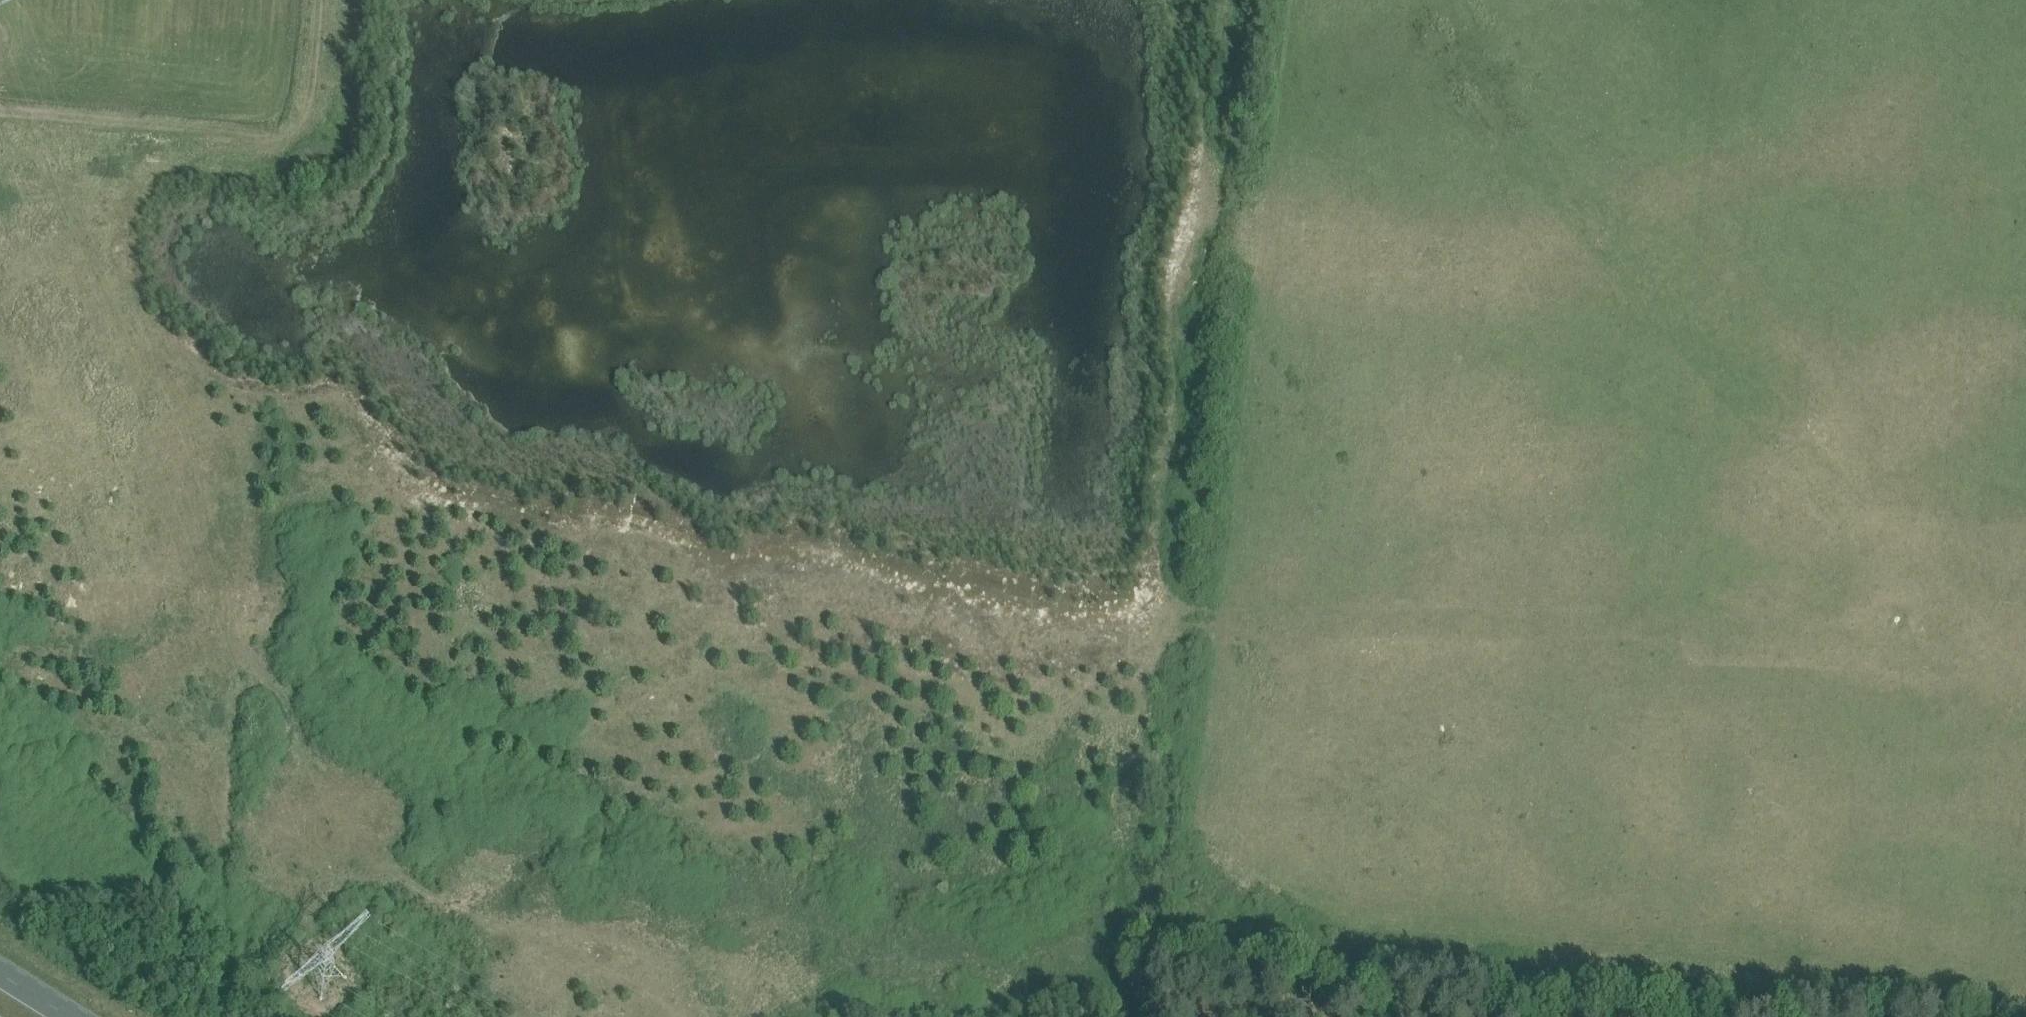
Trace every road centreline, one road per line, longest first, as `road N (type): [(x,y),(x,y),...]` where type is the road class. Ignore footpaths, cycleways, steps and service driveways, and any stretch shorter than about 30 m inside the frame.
road 1 (track): [(0,95),(296,121),(312,0)]

